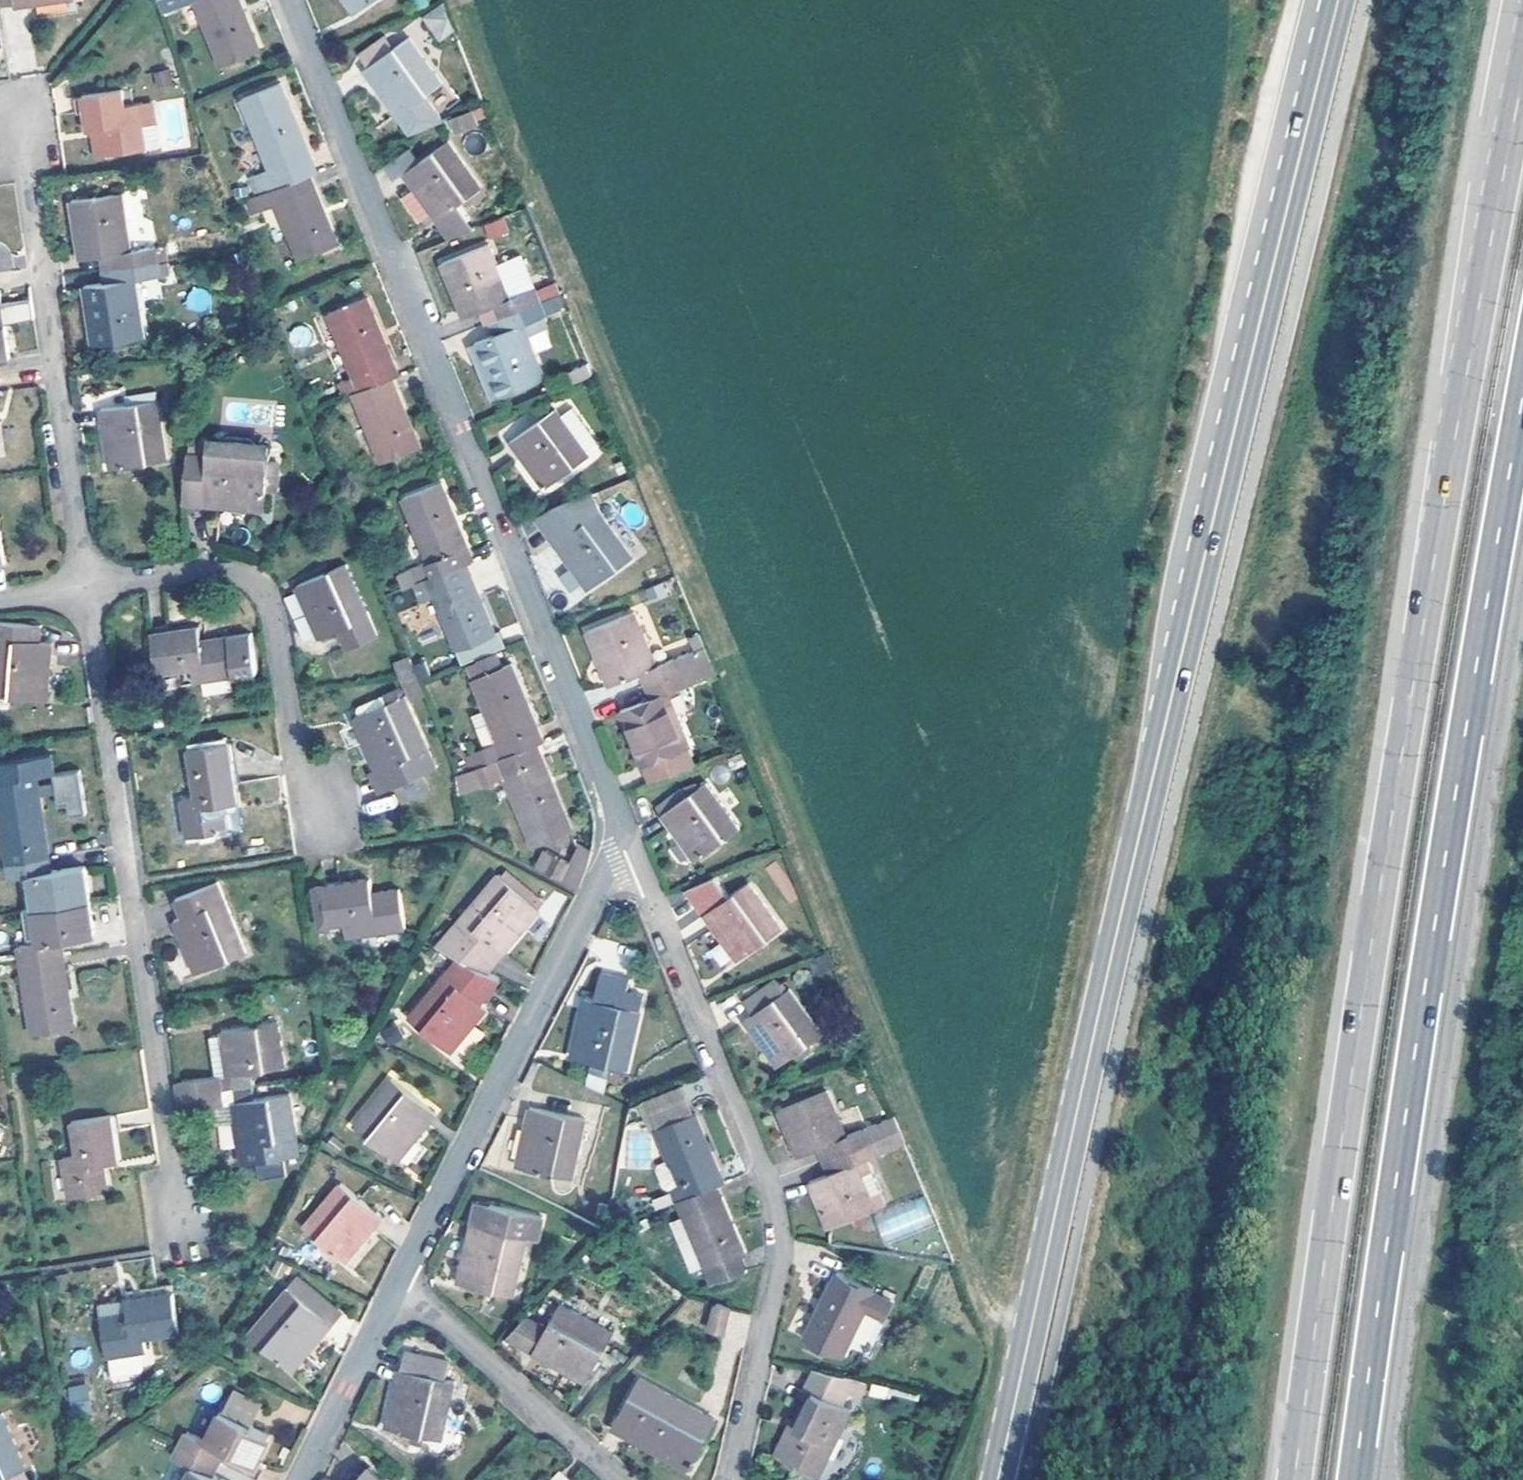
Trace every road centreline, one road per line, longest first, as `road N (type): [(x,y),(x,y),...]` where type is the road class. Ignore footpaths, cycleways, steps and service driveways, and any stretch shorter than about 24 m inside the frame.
road 1 (track): [(964,1479),(997,1357),(978,1297),(453,0)]
road 2 (secondary): [(1339,0),(1247,359),(1000,1479)]
road 3 (motorway): [(1522,67),(1393,799),(1296,1479)]
road 4 (motorway): [(1356,1479),(1454,803),(1522,404)]
road 5 (residential): [(639,849),(284,0)]
road 6 (residential): [(732,1479),(779,1265),(779,1220),(639,849)]
road 7 (residential): [(179,1228),(85,591)]
road 8 (residential): [(397,1282),(589,899),(615,863),(639,849)]
road 9 (residential): [(85,591),(16,123)]
road 10 (residential): [(85,591),(220,572),(267,590),(303,808)]
road 11 (residential): [(397,1282),(612,1479)]
road 12 (residential): [(298,1479),(397,1282)]

